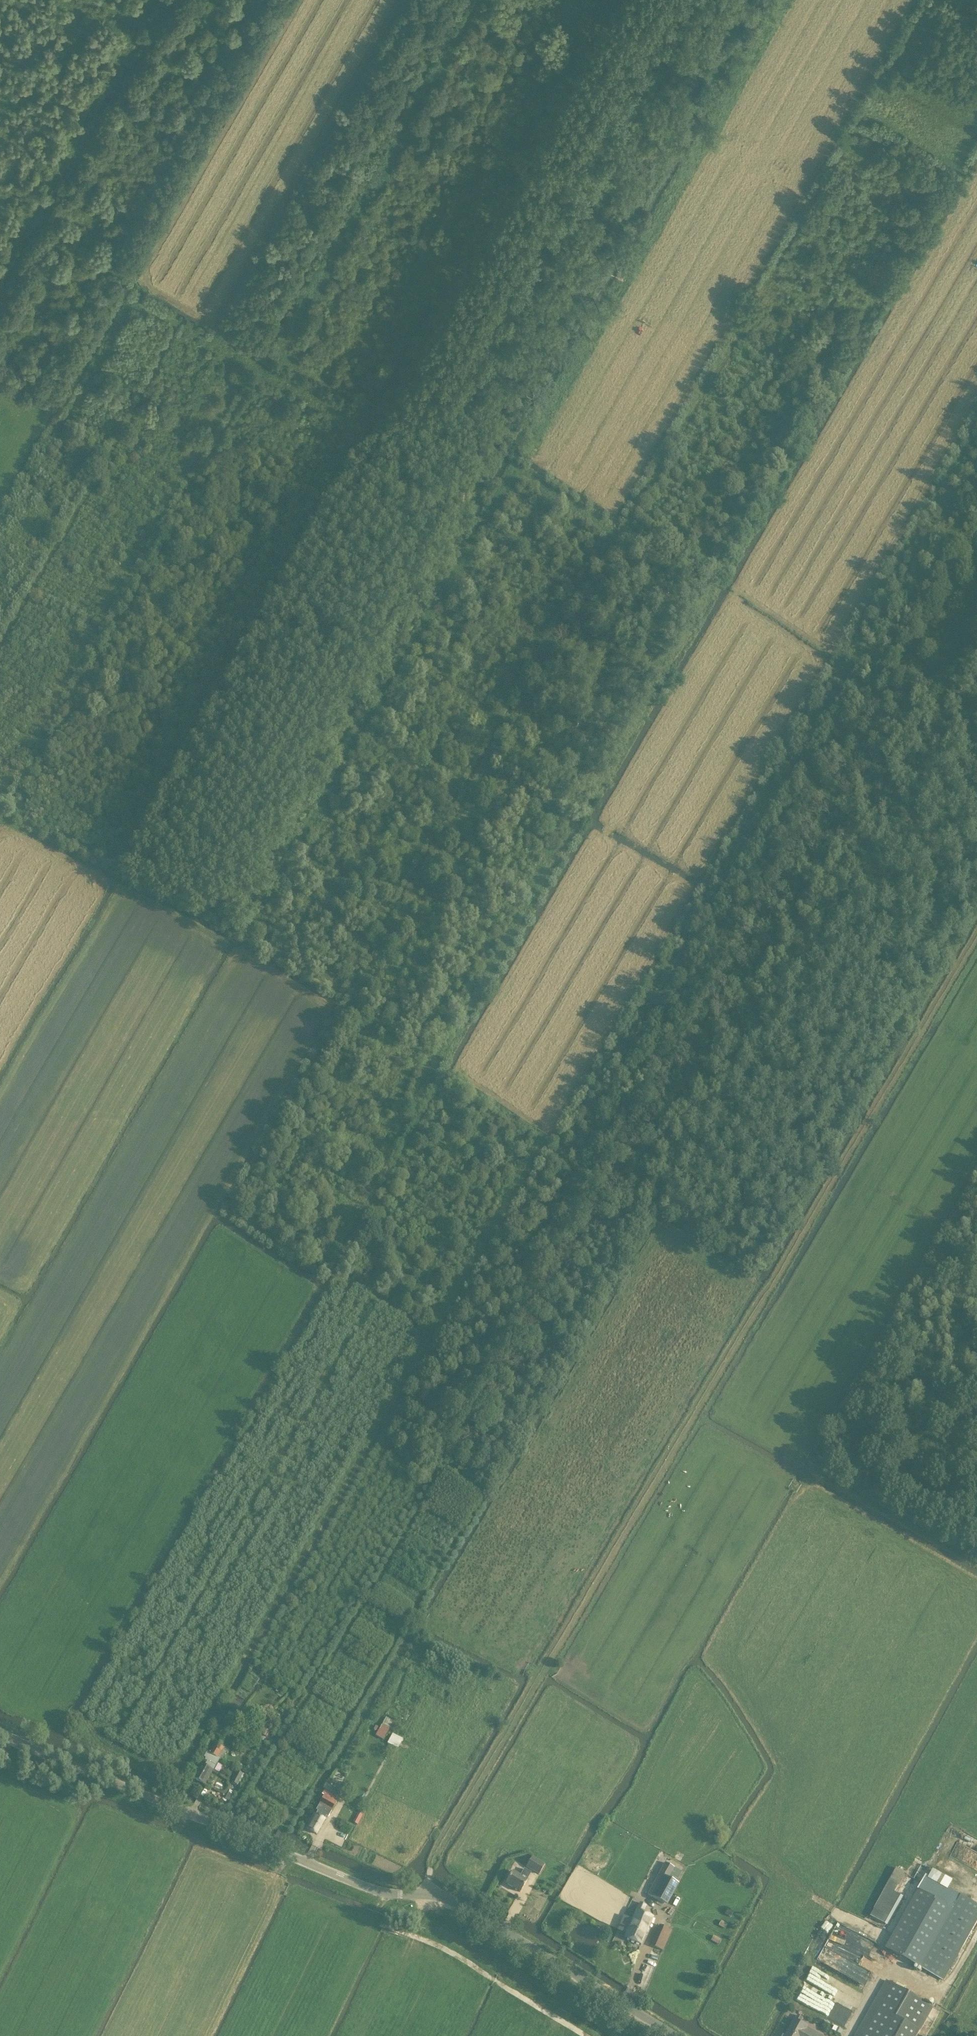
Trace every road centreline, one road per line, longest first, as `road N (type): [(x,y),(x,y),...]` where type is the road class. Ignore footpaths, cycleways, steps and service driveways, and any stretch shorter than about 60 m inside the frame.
road 1 (tertiary): [(672,2035),(476,1912),(428,1895),(377,1891),(0,1734)]
road 2 (track): [(31,741),(225,406),(224,348),(356,423)]
road 3 (track): [(549,1133),(425,1336)]
road 4 (track): [(255,92),(141,291)]
road 5 (track): [(356,1706),(460,1533)]
road 6 (track): [(414,1609),(540,1674)]

